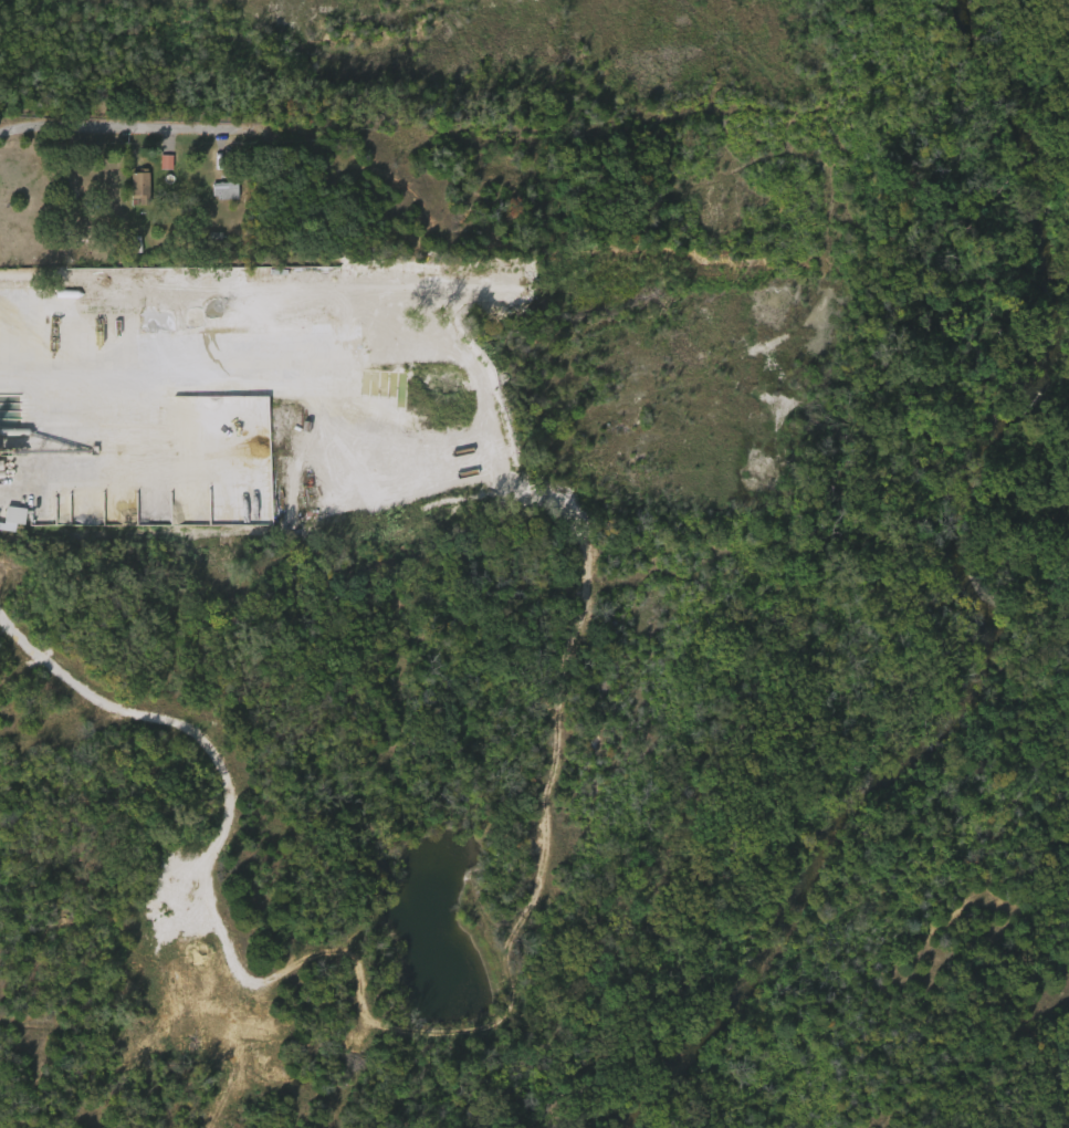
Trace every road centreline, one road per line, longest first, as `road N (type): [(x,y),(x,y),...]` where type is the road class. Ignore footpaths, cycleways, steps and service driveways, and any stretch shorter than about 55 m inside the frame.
road 1 (residential): [(336,0),(601,3)]
road 2 (residential): [(0,139),(233,133)]

